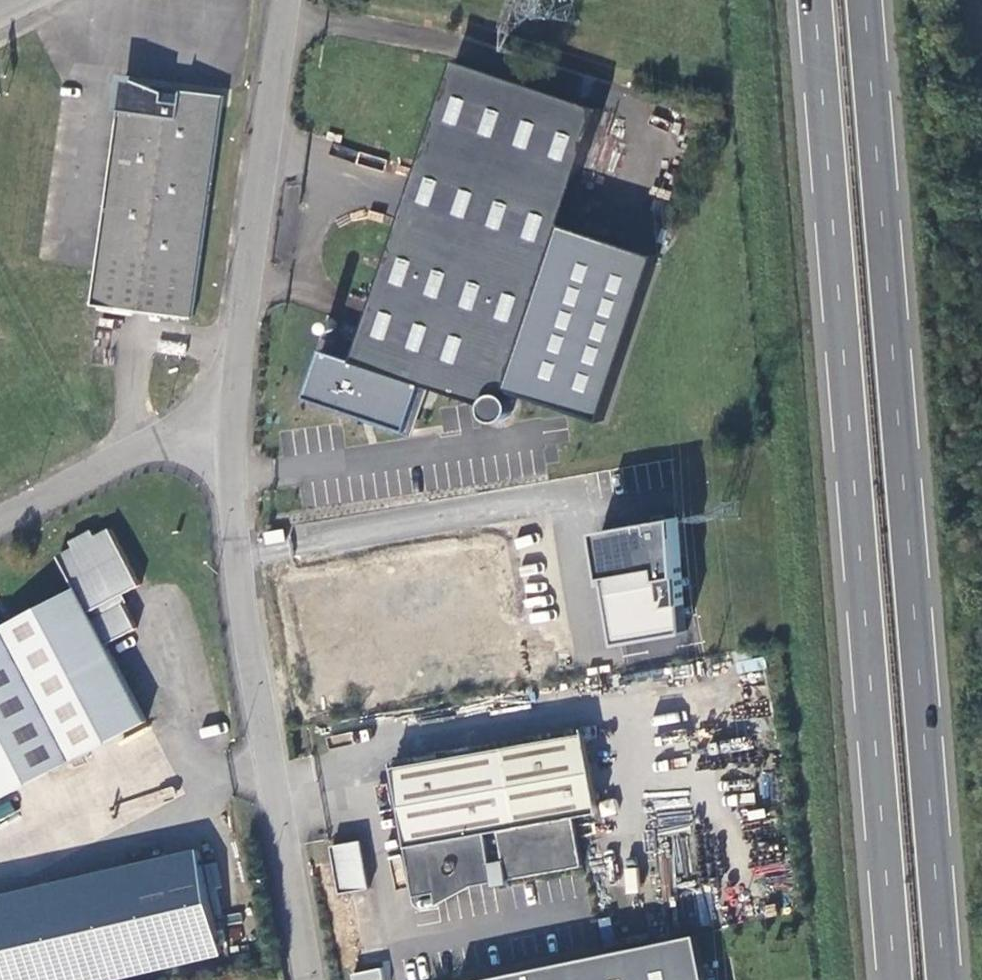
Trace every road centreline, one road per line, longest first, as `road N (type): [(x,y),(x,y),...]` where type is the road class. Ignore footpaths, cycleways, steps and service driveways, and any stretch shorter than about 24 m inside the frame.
road 1 (trunk): [(816,0),(897,979)]
road 2 (trunk): [(944,979),(864,0)]
road 3 (unclassified): [(232,437),(240,578),(311,979)]
road 4 (unclassified): [(286,0),(232,437)]
road 5 (unclassified): [(232,437),(138,450),(0,519)]

